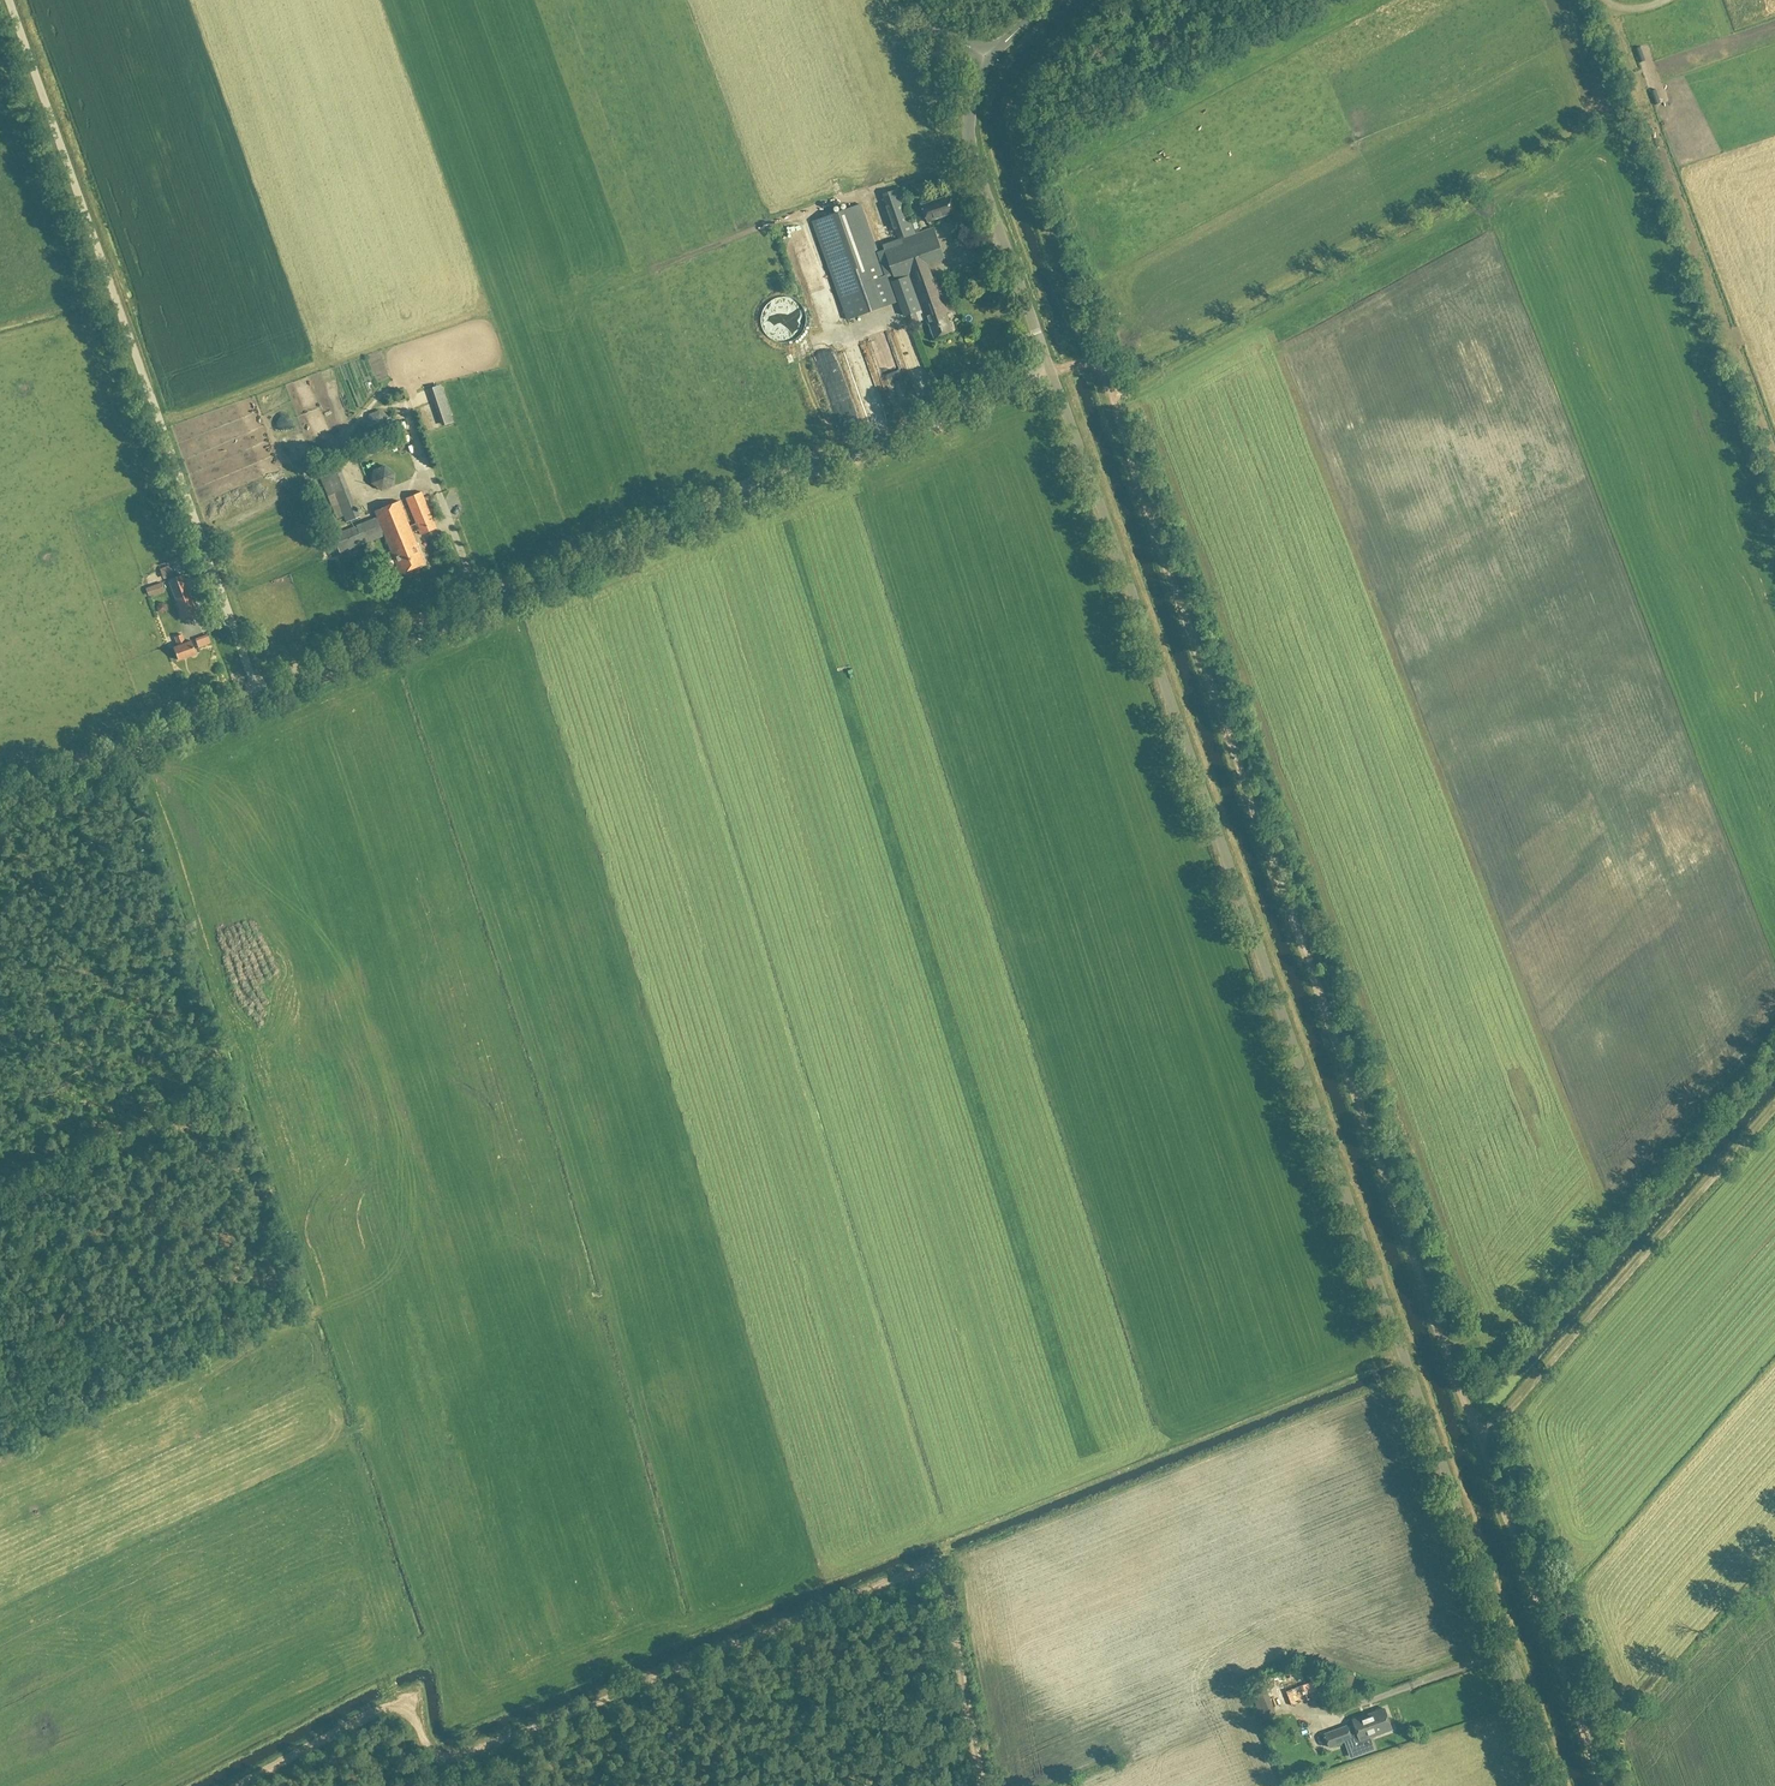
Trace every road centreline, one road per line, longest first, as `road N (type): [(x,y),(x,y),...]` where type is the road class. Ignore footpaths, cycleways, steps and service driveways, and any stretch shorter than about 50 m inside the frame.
road 1 (unclassified): [(1556,1785),(1052,373)]
road 2 (track): [(1480,1435),(1100,365),(1052,373)]
road 3 (track): [(228,1785),(415,1688),(425,1738),(433,1754),(446,1755),(915,1565),(934,1575),(940,1594),(978,1785)]
road 4 (unclassified): [(259,696),(1052,373)]
road 5 (unclassified): [(259,696),(13,0)]
road 6 (track): [(1480,1435),(1774,1107)]
road 7 (track): [(1107,0),(1026,84),(1015,118),(1018,148),(1100,365)]
road 8 (track): [(1599,1785),(1480,1435)]
road 9 (unclassified): [(1052,373),(976,152),(972,118),(988,57)]
road 10 (unclassified): [(0,800),(259,696)]

